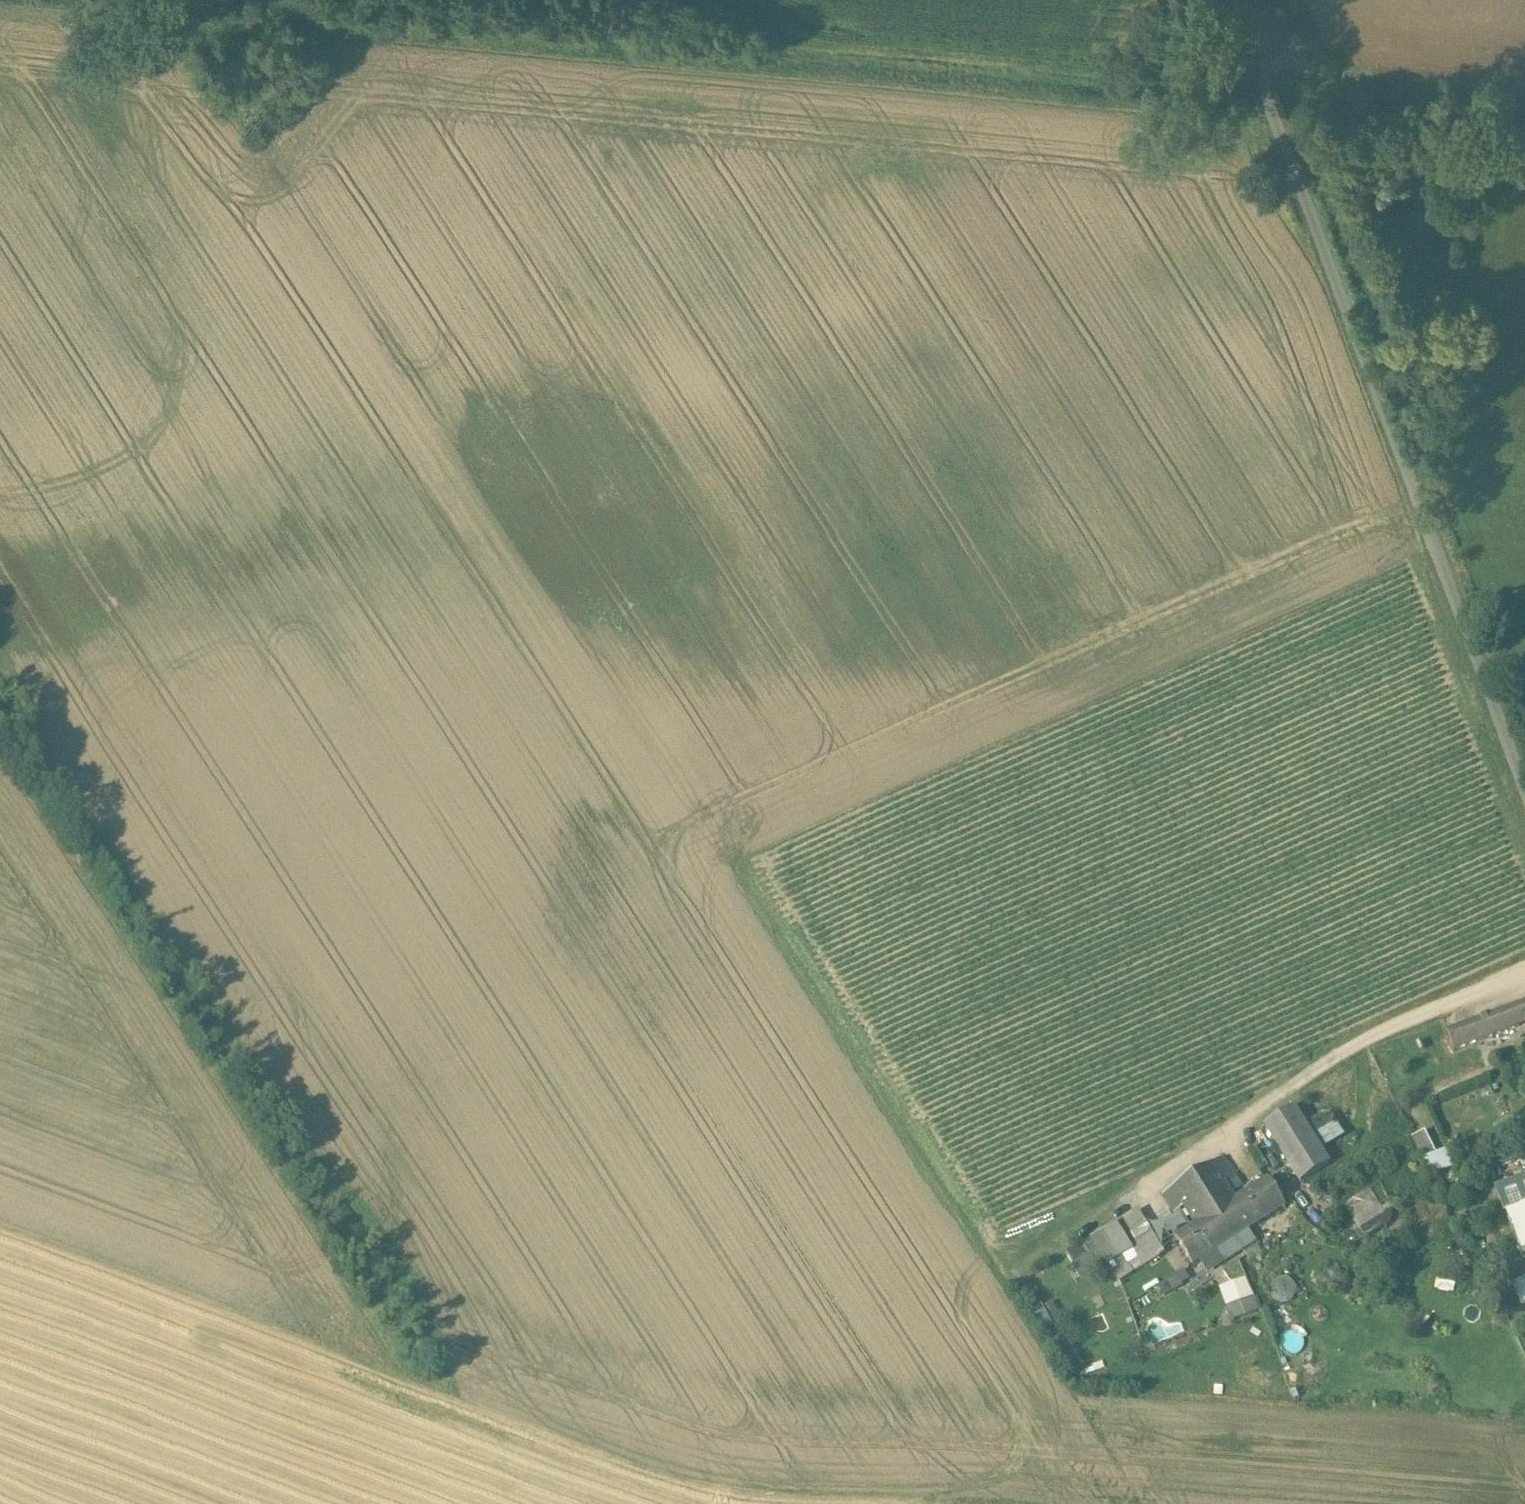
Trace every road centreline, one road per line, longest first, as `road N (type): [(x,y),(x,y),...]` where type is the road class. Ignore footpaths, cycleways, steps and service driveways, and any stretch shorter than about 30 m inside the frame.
road 1 (unclassified): [(1237,0),(1239,26),(1524,775)]
road 2 (track): [(1239,26),(1345,97),(1524,103)]

